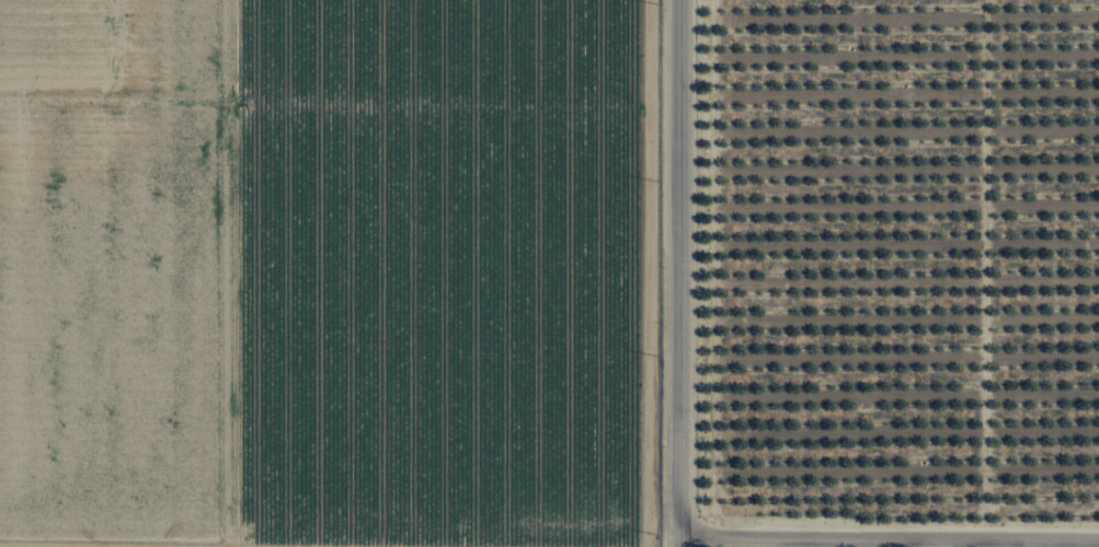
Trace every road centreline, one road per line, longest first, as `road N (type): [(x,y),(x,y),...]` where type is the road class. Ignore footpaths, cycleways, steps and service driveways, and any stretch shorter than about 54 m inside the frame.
road 1 (track): [(0,95),(650,100)]
road 2 (residential): [(680,0),(679,546)]
road 3 (residential): [(1098,538),(679,537)]
road 4 (track): [(0,545),(223,546)]

